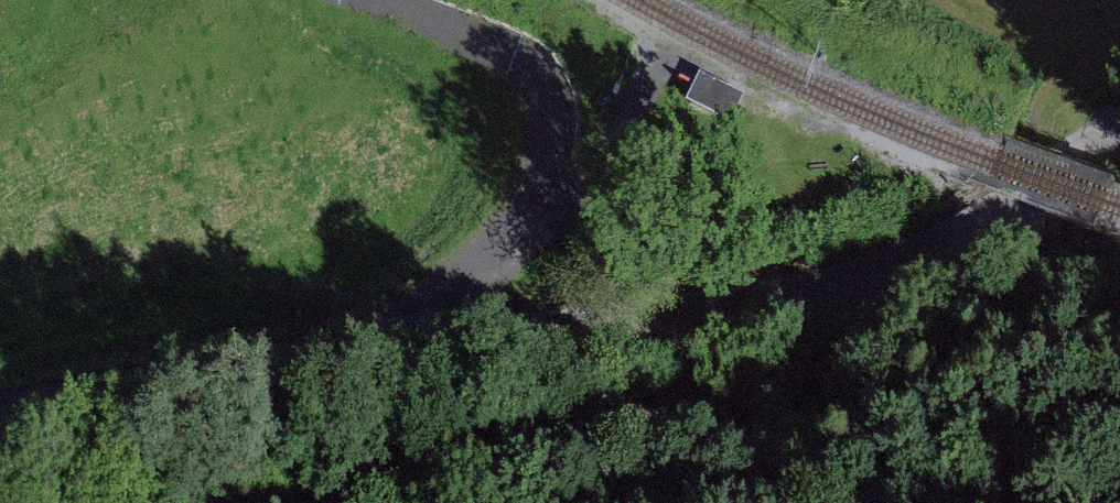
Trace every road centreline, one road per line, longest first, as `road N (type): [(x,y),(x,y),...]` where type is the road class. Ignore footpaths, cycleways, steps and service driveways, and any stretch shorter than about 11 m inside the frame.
road 1 (unclassified): [(0,431),(402,350),(641,326),(867,281),(961,245),(1119,131)]
road 2 (track): [(341,502),(683,428),(890,338),(961,245)]

